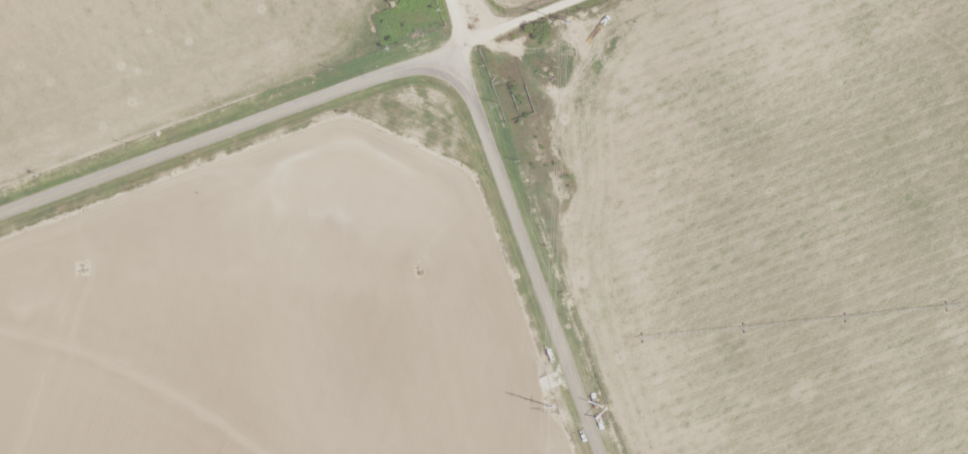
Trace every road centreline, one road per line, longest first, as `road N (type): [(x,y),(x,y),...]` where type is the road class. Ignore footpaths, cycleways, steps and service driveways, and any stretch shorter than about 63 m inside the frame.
road 1 (tertiary): [(0,212),(391,72),(427,64),(451,71),(471,83),(484,108),(602,453)]
road 2 (track): [(451,71),(528,12),(561,0)]

